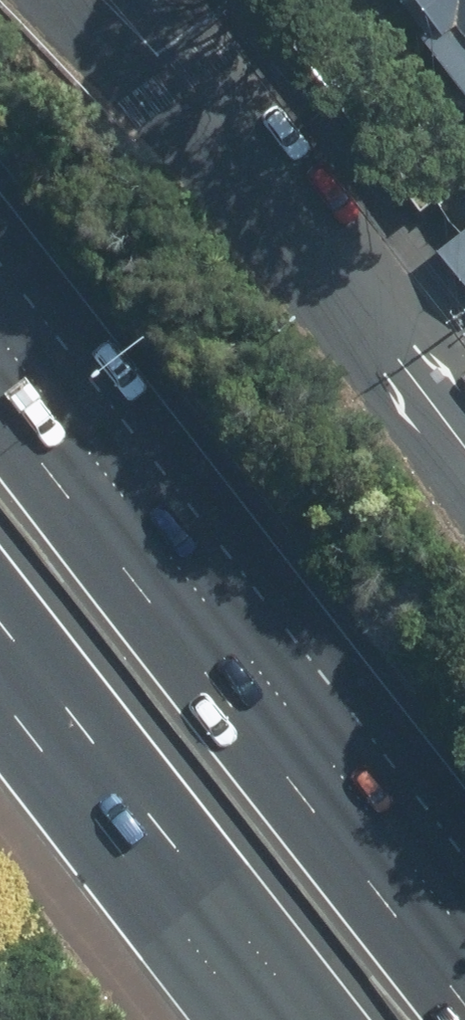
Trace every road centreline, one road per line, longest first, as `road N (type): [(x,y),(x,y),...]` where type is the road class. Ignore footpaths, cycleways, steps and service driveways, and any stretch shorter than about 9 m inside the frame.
road 1 (motorway): [(0,386),(464,951)]
road 2 (motorway): [(321,1019),(0,612)]
road 3 (motorway): [(66,0),(301,238)]
road 4 (residential): [(135,0),(301,238)]
road 5 (secondary): [(301,238),(464,458)]

